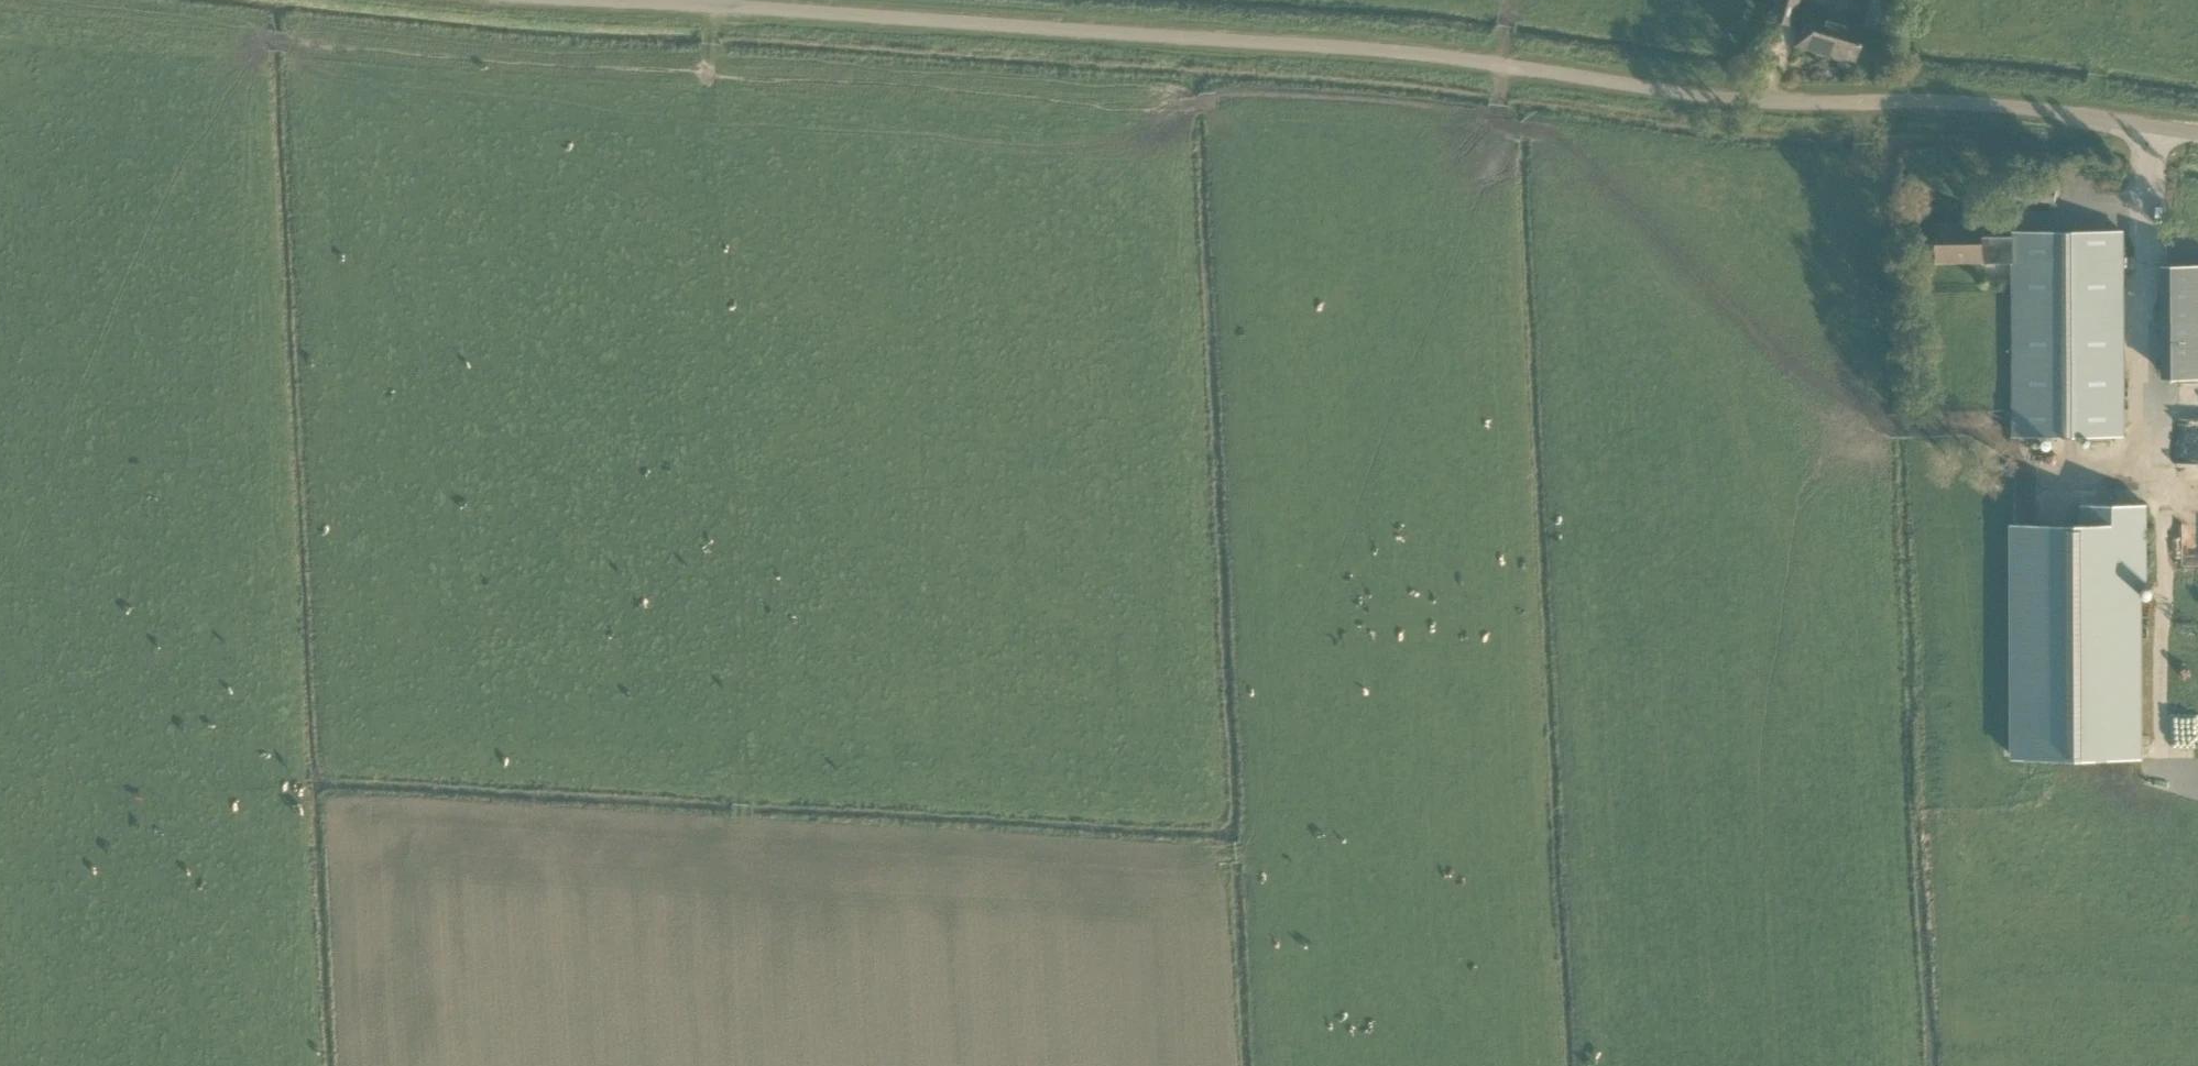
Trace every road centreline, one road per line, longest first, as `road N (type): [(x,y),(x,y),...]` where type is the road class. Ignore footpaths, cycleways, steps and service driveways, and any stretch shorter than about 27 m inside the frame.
road 1 (unclassified): [(2197,138),(1979,112),(1625,89),(1375,55),(512,0)]

